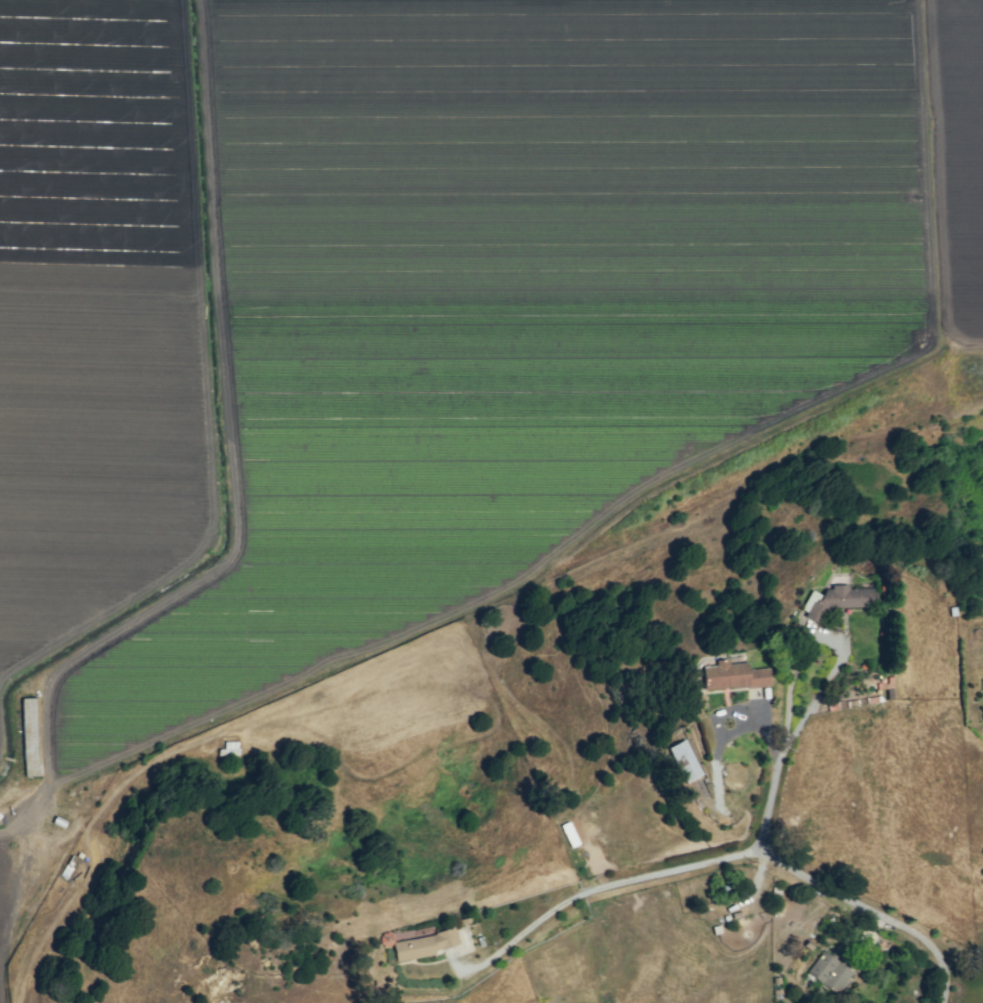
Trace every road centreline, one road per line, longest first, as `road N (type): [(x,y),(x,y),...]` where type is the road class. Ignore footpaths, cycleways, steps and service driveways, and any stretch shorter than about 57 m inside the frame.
road 1 (residential): [(940,1002),(945,976),(937,954),(882,915),(754,848),(588,887),(489,957)]
road 2 (residential): [(754,848),(800,688)]

